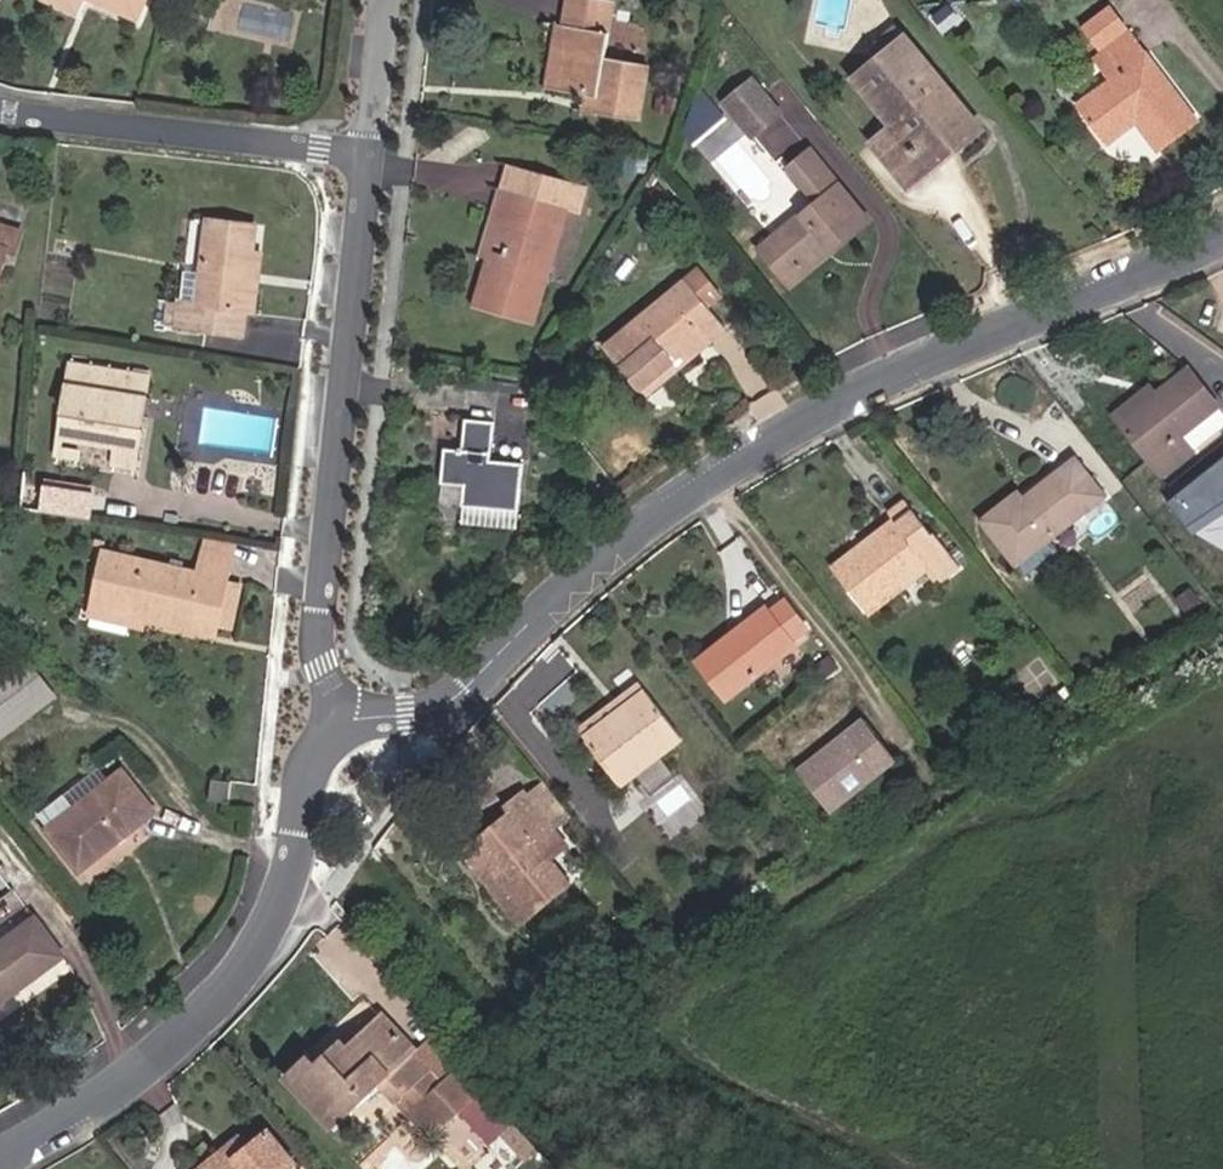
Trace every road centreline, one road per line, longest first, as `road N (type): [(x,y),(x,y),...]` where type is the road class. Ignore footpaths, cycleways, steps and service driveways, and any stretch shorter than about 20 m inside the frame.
road 1 (residential): [(1222,235),(887,377),(660,506),(443,706),(342,718)]
road 2 (residential): [(342,718),(309,766),(277,925),(221,995),(81,1112),(0,1158)]
road 3 (residential): [(371,153),(320,666),(342,718)]
road 4 (residential): [(0,115),(371,153)]
road 5 (residential): [(387,0),(371,153)]

